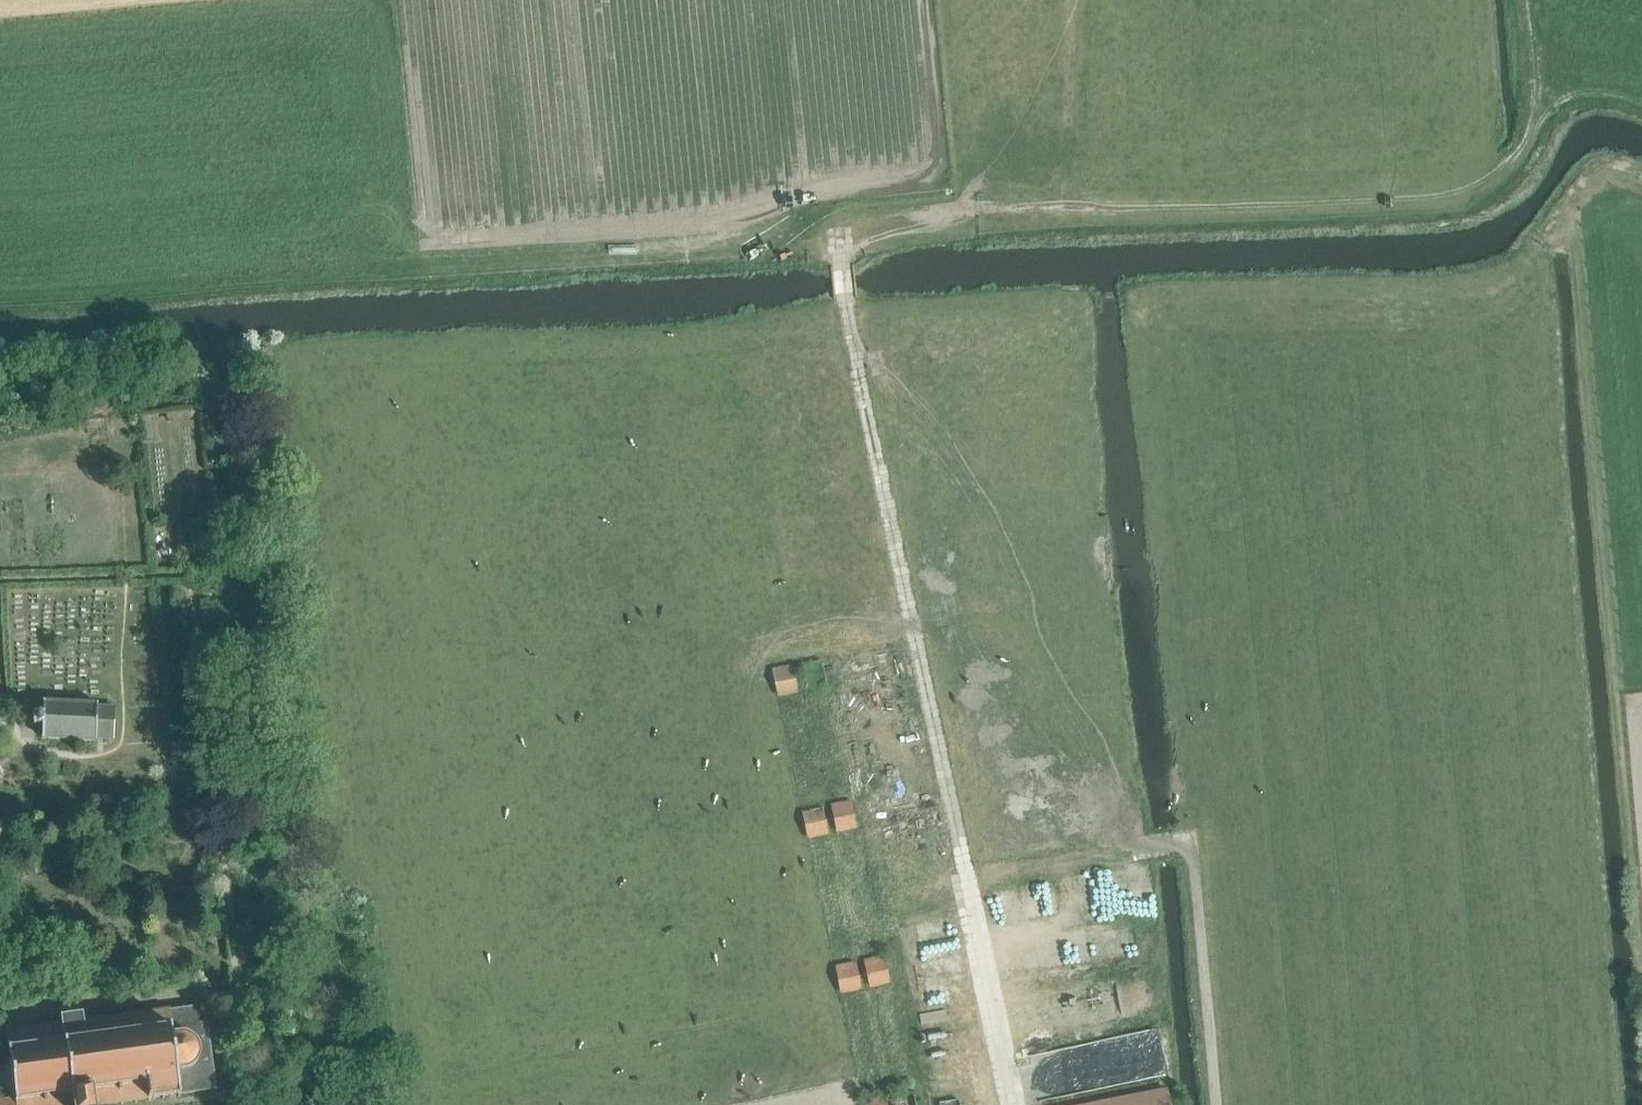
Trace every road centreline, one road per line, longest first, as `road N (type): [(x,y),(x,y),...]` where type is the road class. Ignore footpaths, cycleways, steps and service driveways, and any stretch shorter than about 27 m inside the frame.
road 1 (track): [(1017,1104),(928,706),(840,244),(839,227),(967,192),(942,0)]
road 2 (track): [(1216,1104),(1192,861),(1180,843),(967,880)]

